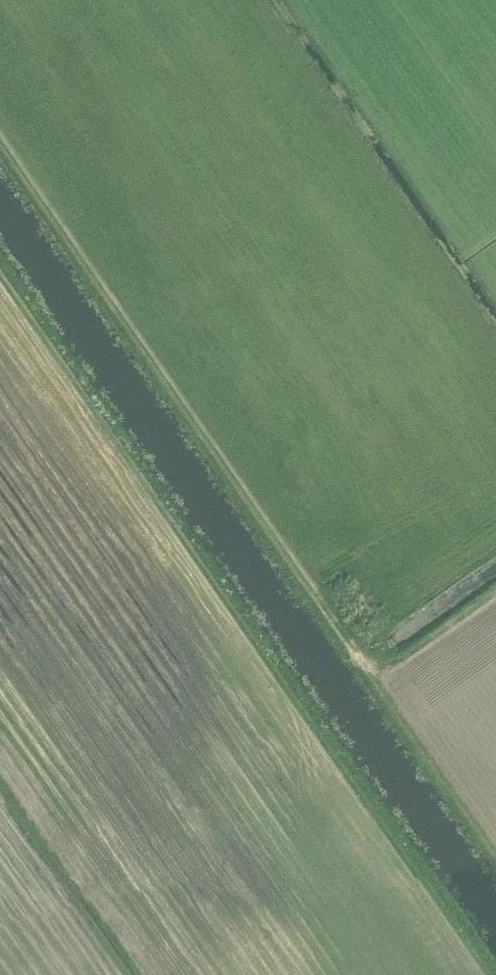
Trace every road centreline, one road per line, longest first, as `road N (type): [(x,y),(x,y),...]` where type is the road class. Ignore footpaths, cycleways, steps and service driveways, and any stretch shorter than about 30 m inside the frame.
road 1 (track): [(495,856),(0,141)]
road 2 (track): [(489,974),(0,275)]
road 3 (track): [(370,676),(495,589)]

